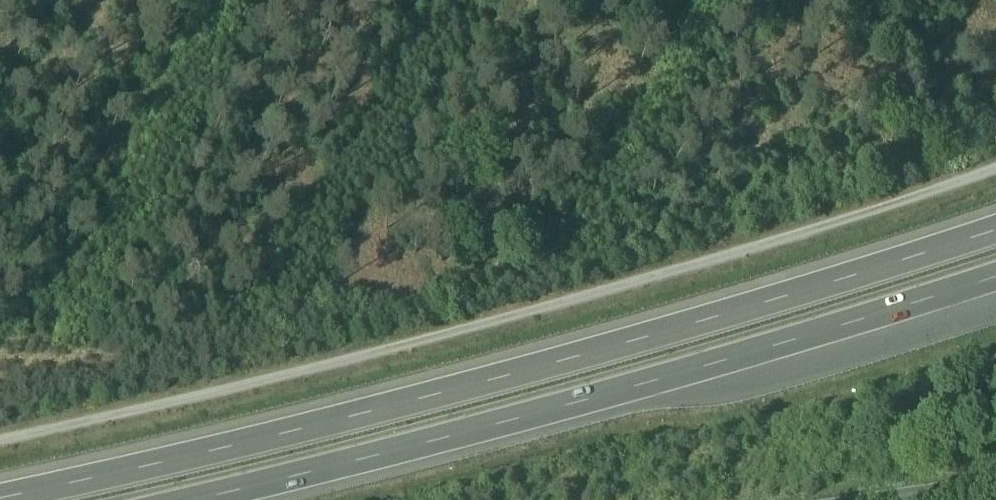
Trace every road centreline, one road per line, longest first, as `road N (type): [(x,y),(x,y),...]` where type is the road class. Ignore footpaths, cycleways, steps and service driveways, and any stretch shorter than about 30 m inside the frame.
road 1 (track): [(995,168),(716,259),(269,383),(0,440)]
road 2 (motorway): [(995,232),(510,377),(0,499)]
road 3 (motorway): [(197,499),(678,376),(995,277)]

